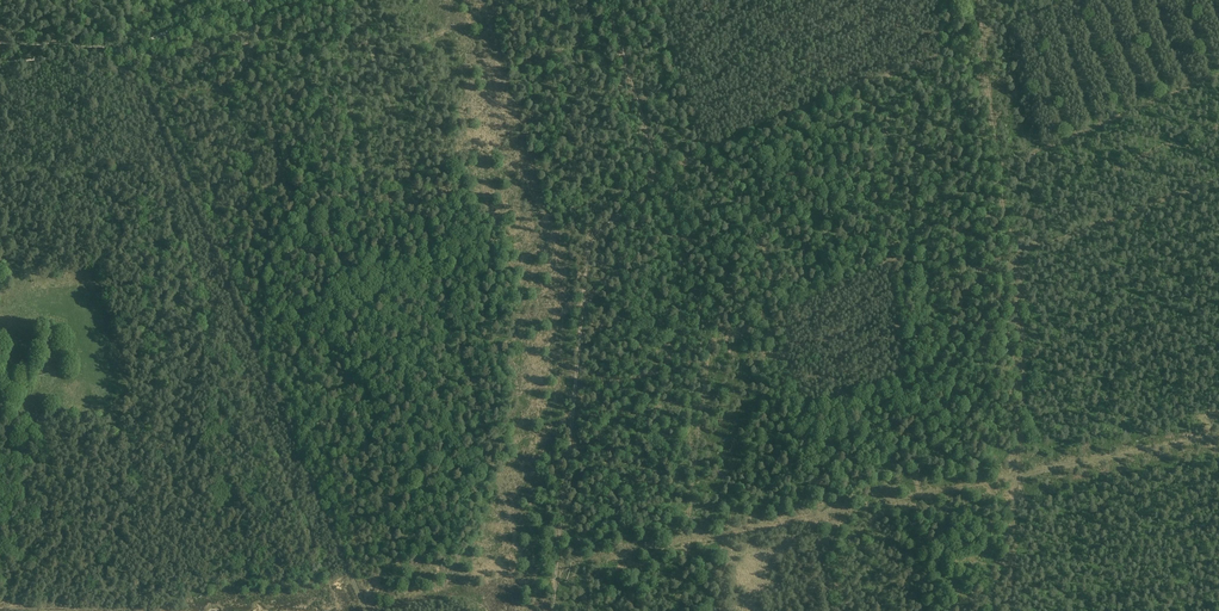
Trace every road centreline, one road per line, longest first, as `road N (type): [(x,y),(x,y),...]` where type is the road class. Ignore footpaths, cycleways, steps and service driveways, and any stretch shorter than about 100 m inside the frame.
road 1 (track): [(606,0),(655,190),(597,226),(589,244),(552,610)]
road 2 (track): [(115,51),(116,63),(137,75),(364,610)]
road 3 (track): [(0,42),(136,46),(251,0)]

